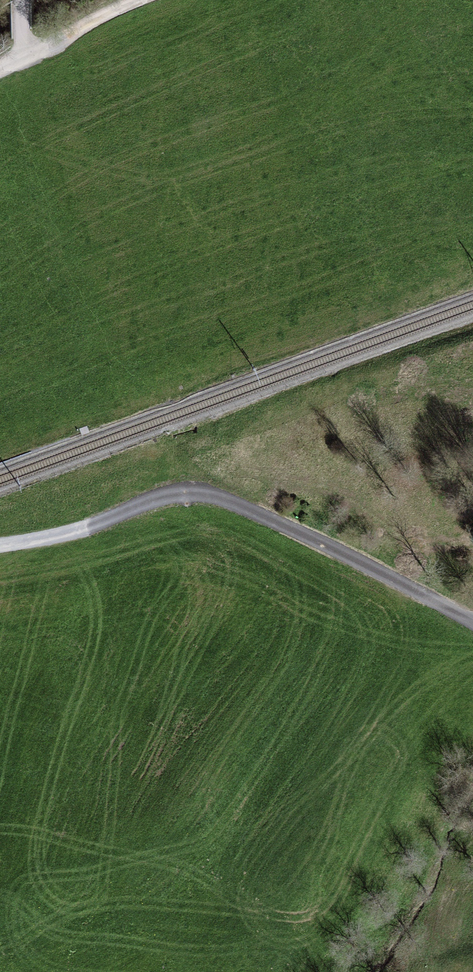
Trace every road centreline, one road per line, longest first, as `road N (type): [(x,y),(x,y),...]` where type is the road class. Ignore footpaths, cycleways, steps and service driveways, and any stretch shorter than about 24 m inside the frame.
road 1 (track): [(0,536),(184,492),(233,496),(472,623)]
road 2 (track): [(115,0),(0,61)]

